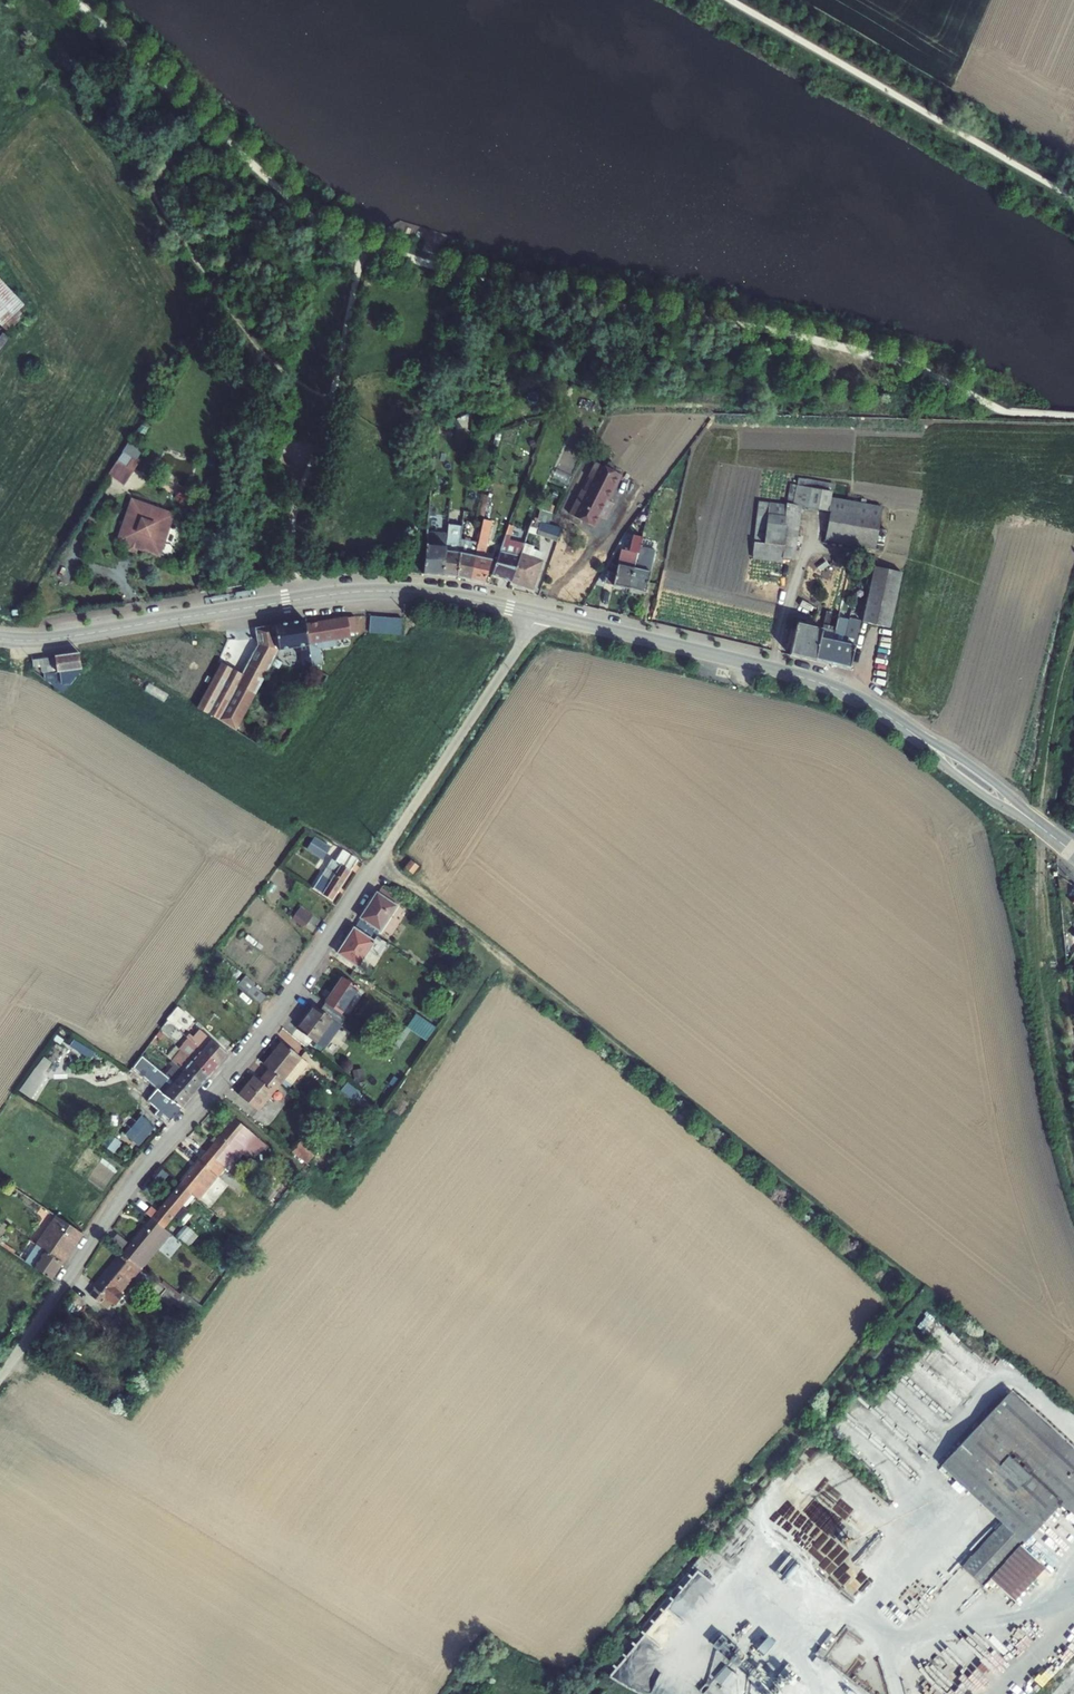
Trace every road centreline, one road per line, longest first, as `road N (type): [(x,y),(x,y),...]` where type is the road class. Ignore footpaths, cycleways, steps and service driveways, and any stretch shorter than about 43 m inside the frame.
road 1 (track): [(573,1693),(570,1669),(616,1609),(913,1279),(377,862)]
road 2 (unclassified): [(0,1378),(134,1180),(288,998),(538,614)]
road 3 (secondary): [(0,638),(55,639),(368,591),(442,594),(538,614)]
road 4 (secondary): [(538,614),(813,680),(920,739)]
road 5 (secondary): [(1039,826),(997,785),(920,739)]
road 6 (secondary): [(920,739),(955,774),(1039,826)]

